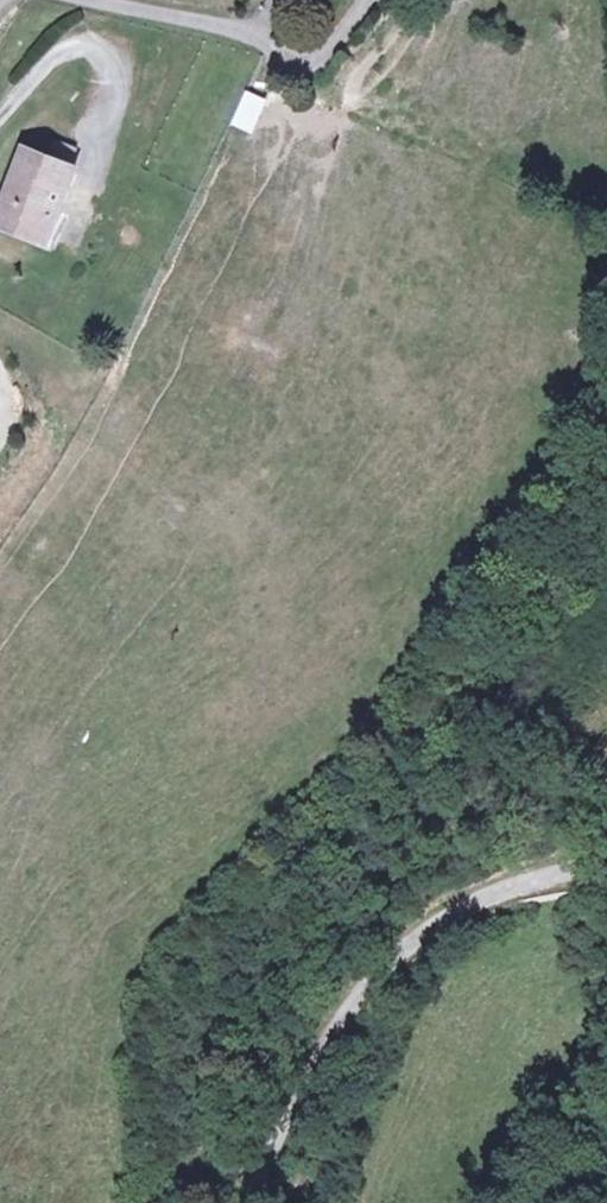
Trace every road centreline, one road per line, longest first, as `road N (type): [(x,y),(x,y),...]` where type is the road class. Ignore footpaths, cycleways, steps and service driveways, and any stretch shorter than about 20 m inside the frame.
road 1 (unclassified): [(246,1202),(319,1055),(404,946),(484,901),(606,861)]
road 2 (residential): [(86,0),(253,35),(289,63),(309,65),(328,57),(365,0)]

